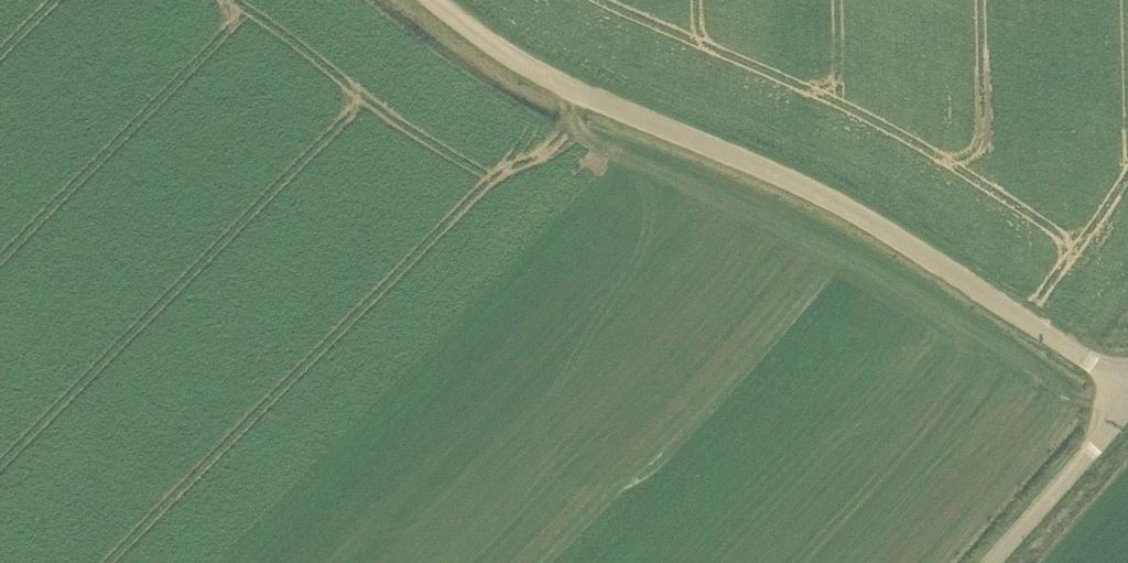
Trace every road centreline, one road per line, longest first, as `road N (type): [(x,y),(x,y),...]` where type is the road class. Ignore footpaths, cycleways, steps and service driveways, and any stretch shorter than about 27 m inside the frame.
road 1 (unclassified): [(1127,387),(884,227),(787,175),(506,55),(433,0)]
road 2 (unclassified): [(992,562),(1127,410)]

